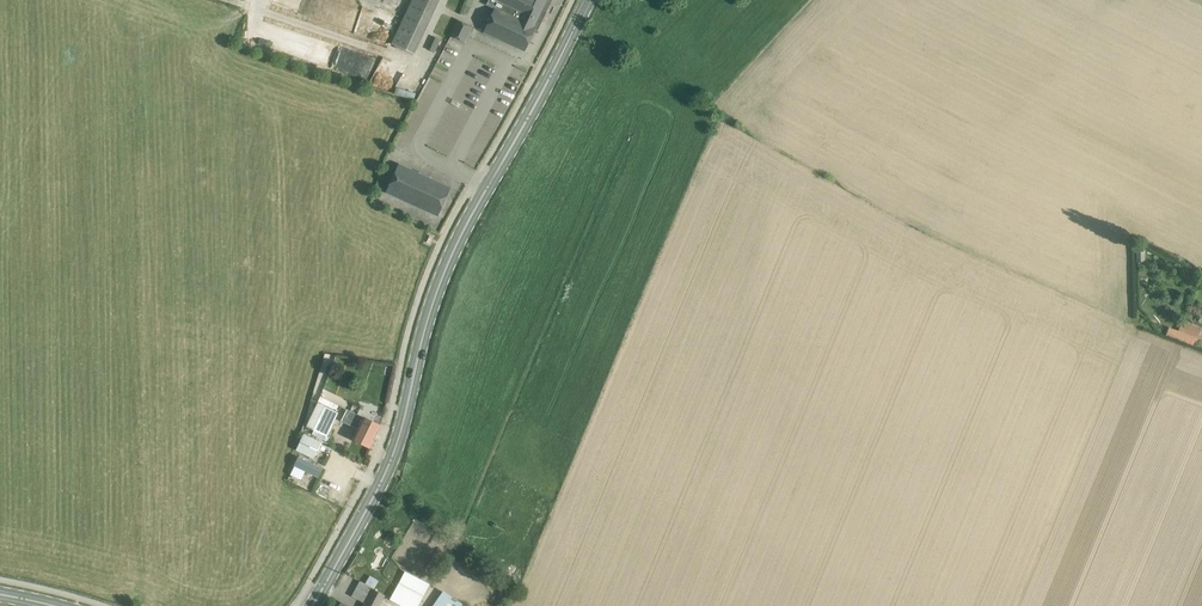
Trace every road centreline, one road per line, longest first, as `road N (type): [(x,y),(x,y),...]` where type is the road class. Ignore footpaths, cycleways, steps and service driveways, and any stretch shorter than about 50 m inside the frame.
road 1 (primary): [(312,605),(393,457),(453,252),(588,0)]

